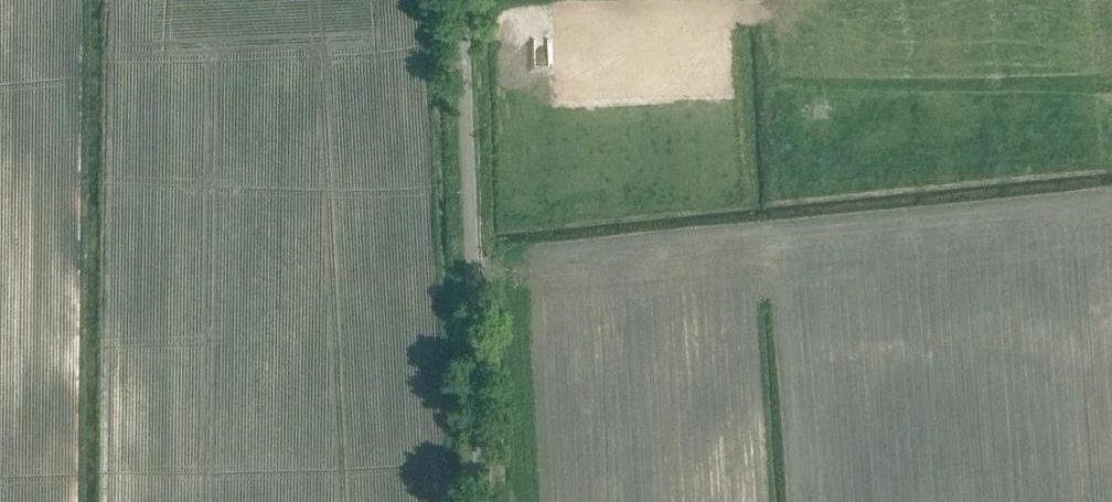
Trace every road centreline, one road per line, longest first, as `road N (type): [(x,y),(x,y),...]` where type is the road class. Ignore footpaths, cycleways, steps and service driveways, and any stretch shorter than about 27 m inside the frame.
road 1 (unclassified): [(462,0),(482,501)]

